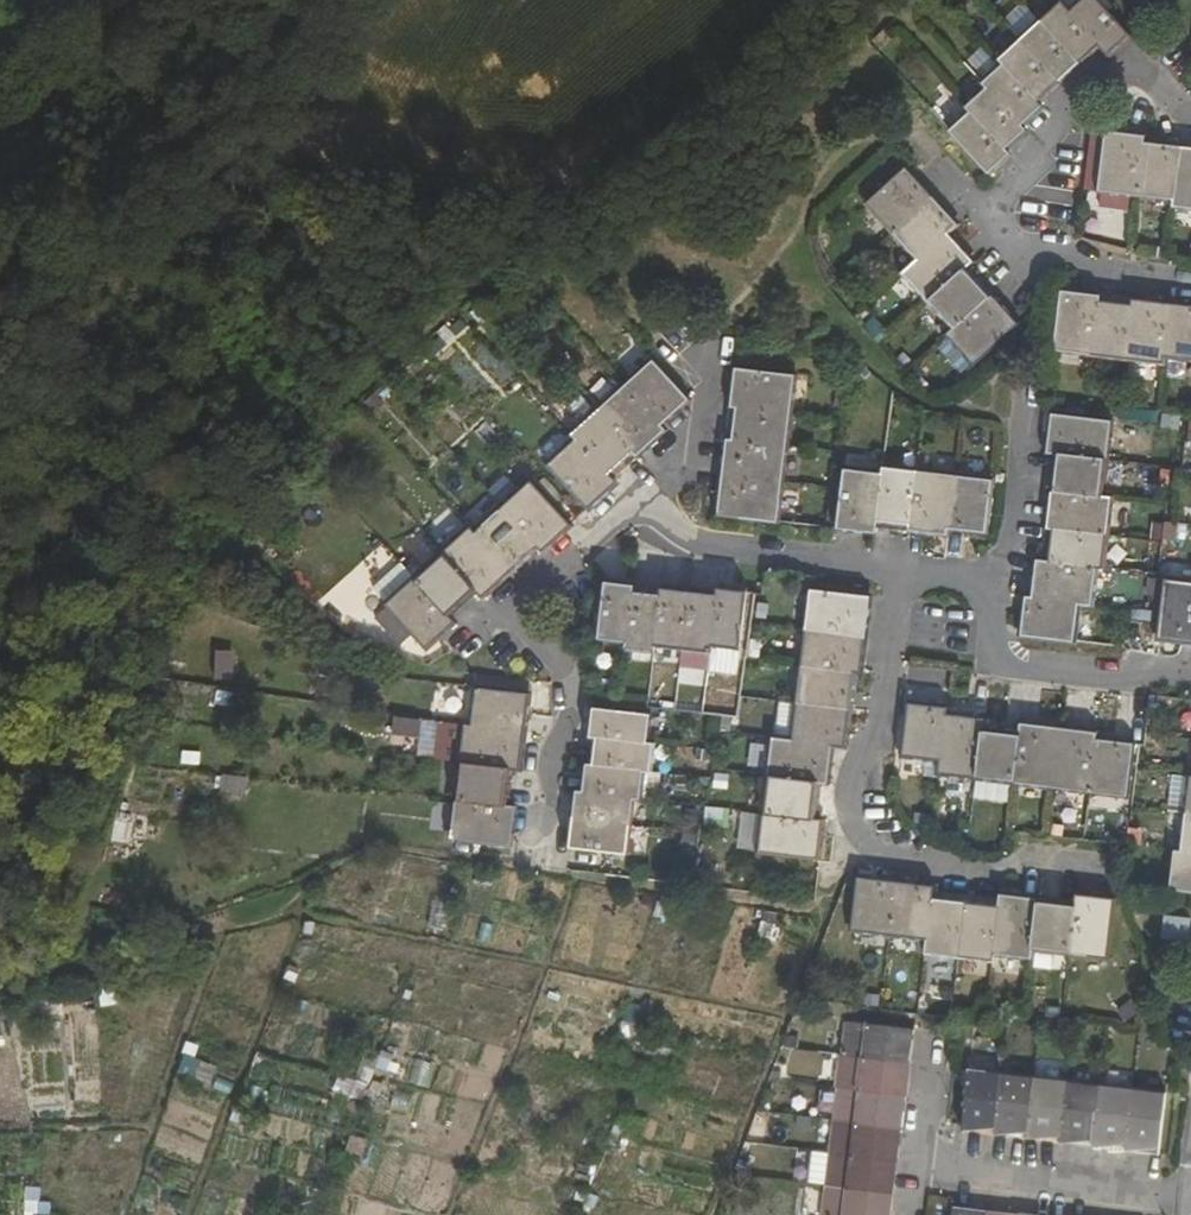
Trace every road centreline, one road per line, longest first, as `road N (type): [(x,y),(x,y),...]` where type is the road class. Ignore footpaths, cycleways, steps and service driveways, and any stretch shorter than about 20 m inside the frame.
road 1 (residential): [(624,526),(537,614),(578,675),(551,863)]
road 2 (residential): [(1190,1201),(927,1171),(937,1083)]
road 3 (residential): [(904,575),(624,526)]
road 4 (residential): [(1190,684),(992,660),(1001,587)]
road 5 (residential): [(1190,113),(1135,70),(987,208)]
road 6 (track): [(0,188),(54,157),(180,0)]
road 7 (residential): [(860,818),(904,575)]
road 8 (residential): [(1072,875),(891,855),(860,818)]
road 9 (residential): [(987,208),(1027,256),(1174,275)]
road 10 (residential): [(624,526),(701,442),(710,356)]
road 11 (residential): [(1001,587),(1026,407)]

